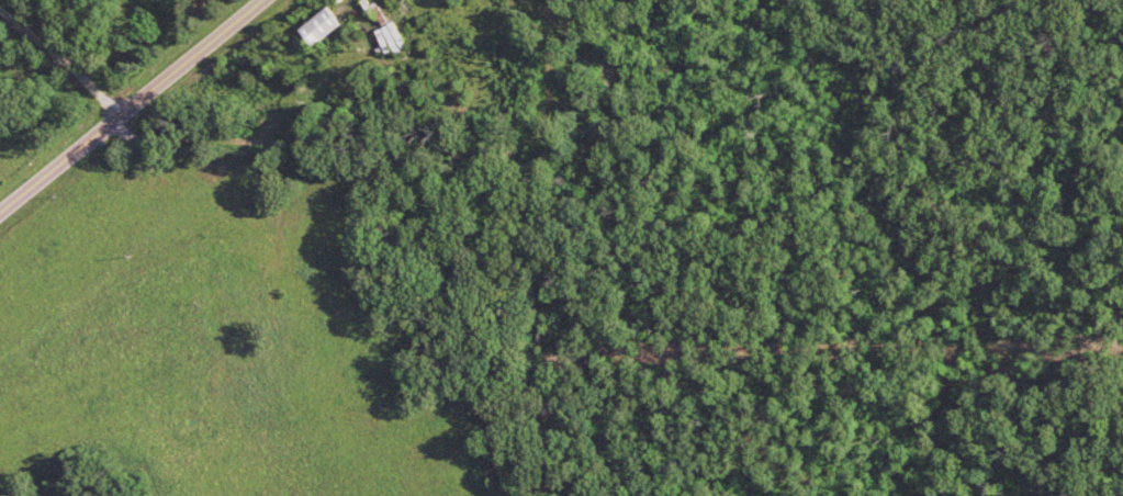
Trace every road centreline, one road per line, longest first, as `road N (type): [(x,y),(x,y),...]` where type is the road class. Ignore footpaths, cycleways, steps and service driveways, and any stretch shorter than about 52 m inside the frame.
road 1 (tertiary): [(0,211),(258,0)]
road 2 (residential): [(121,110),(0,6)]

